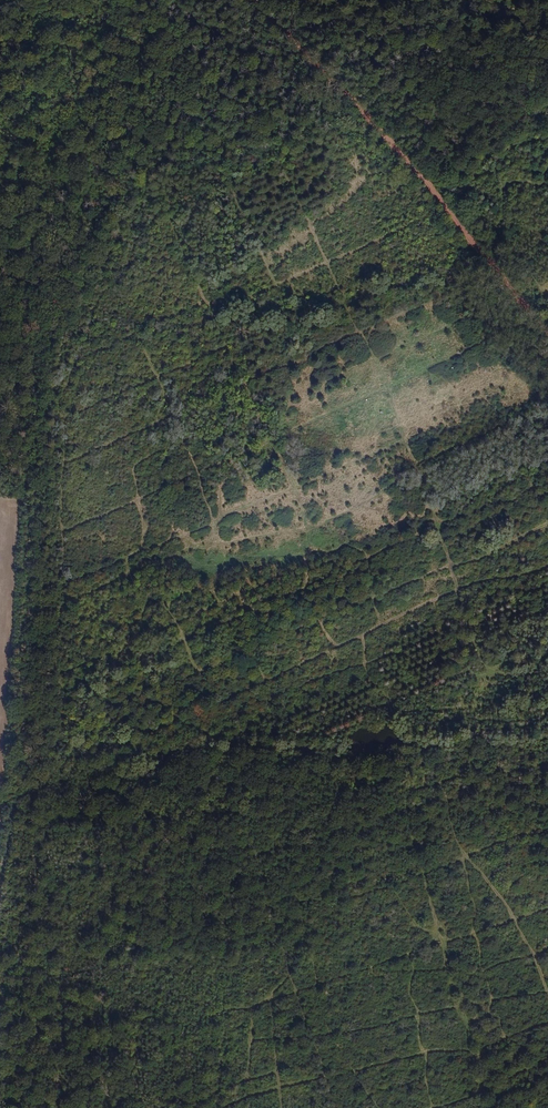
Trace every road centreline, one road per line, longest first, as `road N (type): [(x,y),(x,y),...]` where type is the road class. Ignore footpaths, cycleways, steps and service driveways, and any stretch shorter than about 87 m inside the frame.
road 1 (track): [(0,886),(18,800),(47,338),(125,209),(137,136),(170,55),(177,0)]
road 2 (track): [(18,800),(70,810),(203,807),(547,754)]
road 3 (track): [(256,0),(312,50),(547,324)]

